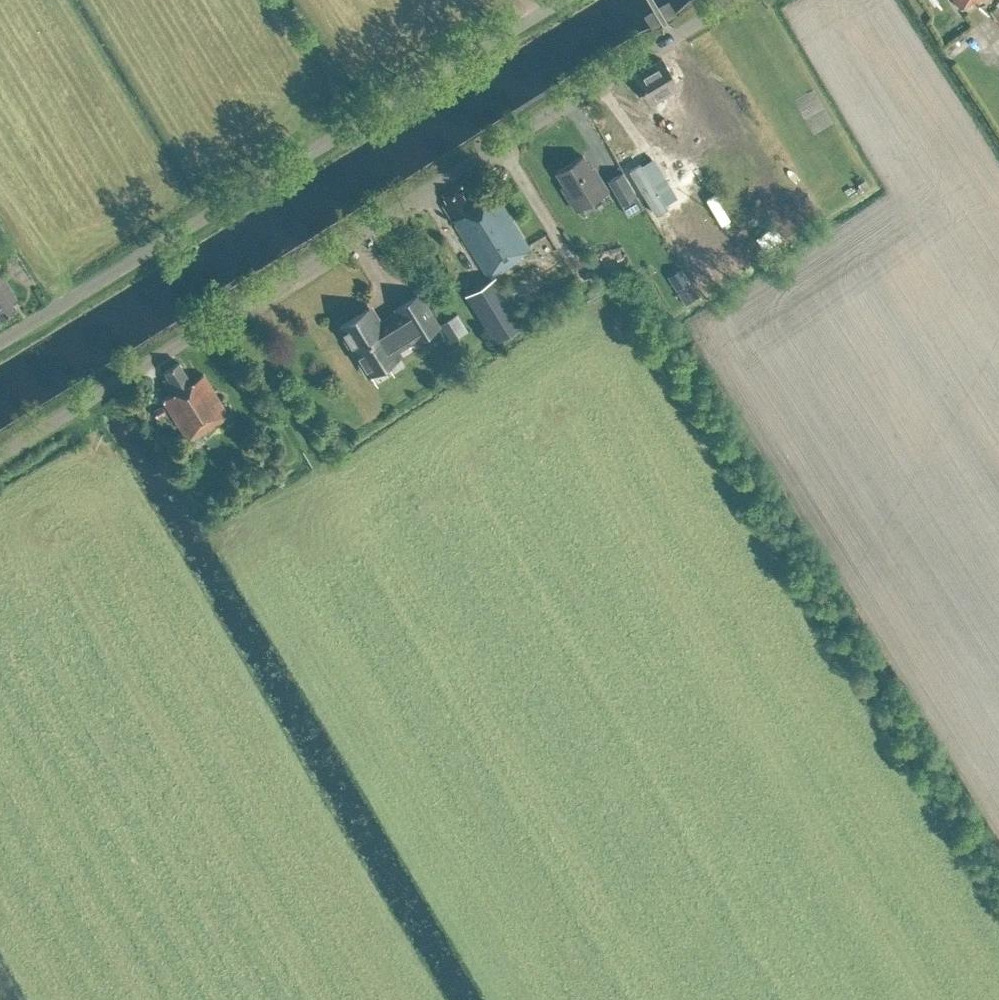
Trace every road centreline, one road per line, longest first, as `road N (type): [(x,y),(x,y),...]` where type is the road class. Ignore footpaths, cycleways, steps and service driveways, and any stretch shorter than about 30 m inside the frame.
road 1 (unclassified): [(0,452),(730,0)]
road 2 (unclassified): [(0,341),(554,0)]

